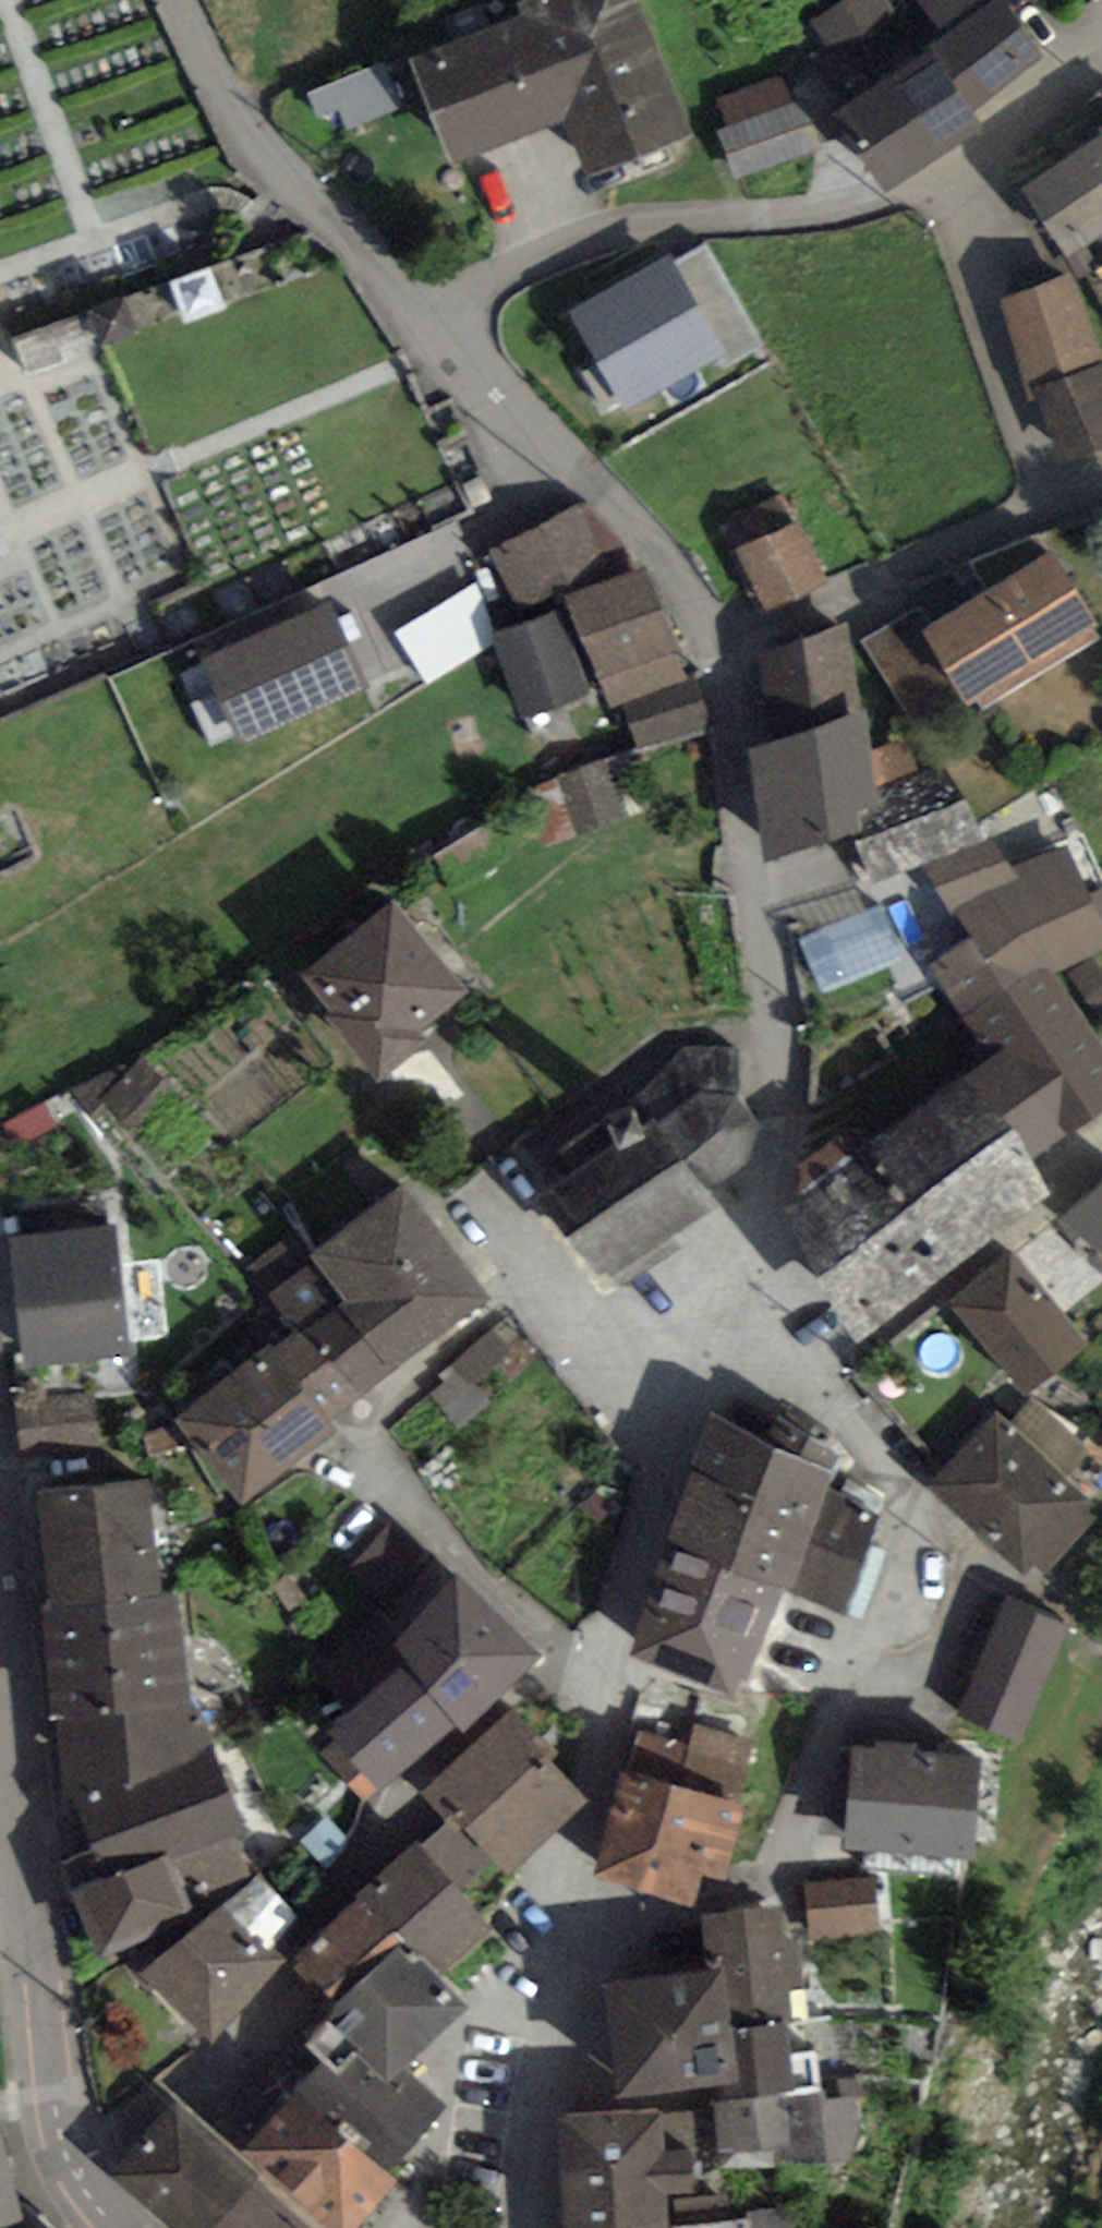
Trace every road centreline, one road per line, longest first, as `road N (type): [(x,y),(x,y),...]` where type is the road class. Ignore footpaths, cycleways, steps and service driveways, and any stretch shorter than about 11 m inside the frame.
road 1 (residential): [(530,2227),(535,2102),(593,1709),(780,1110),(781,1015),(742,824),(720,633)]
road 2 (residential): [(0,1596),(53,2097),(71,2164),(123,2227)]
road 3 (residential): [(444,325),(526,263),(614,232),(836,211),(936,177)]
road 4 (residential): [(444,325),(251,132),(185,0)]
road 5 (residential): [(720,633),(596,478),(444,325)]
road 6 (residential): [(720,633),(1054,504)]
road 7 (residential): [(936,177),(1054,504)]
road 8 (residential): [(936,177),(1101,50)]

